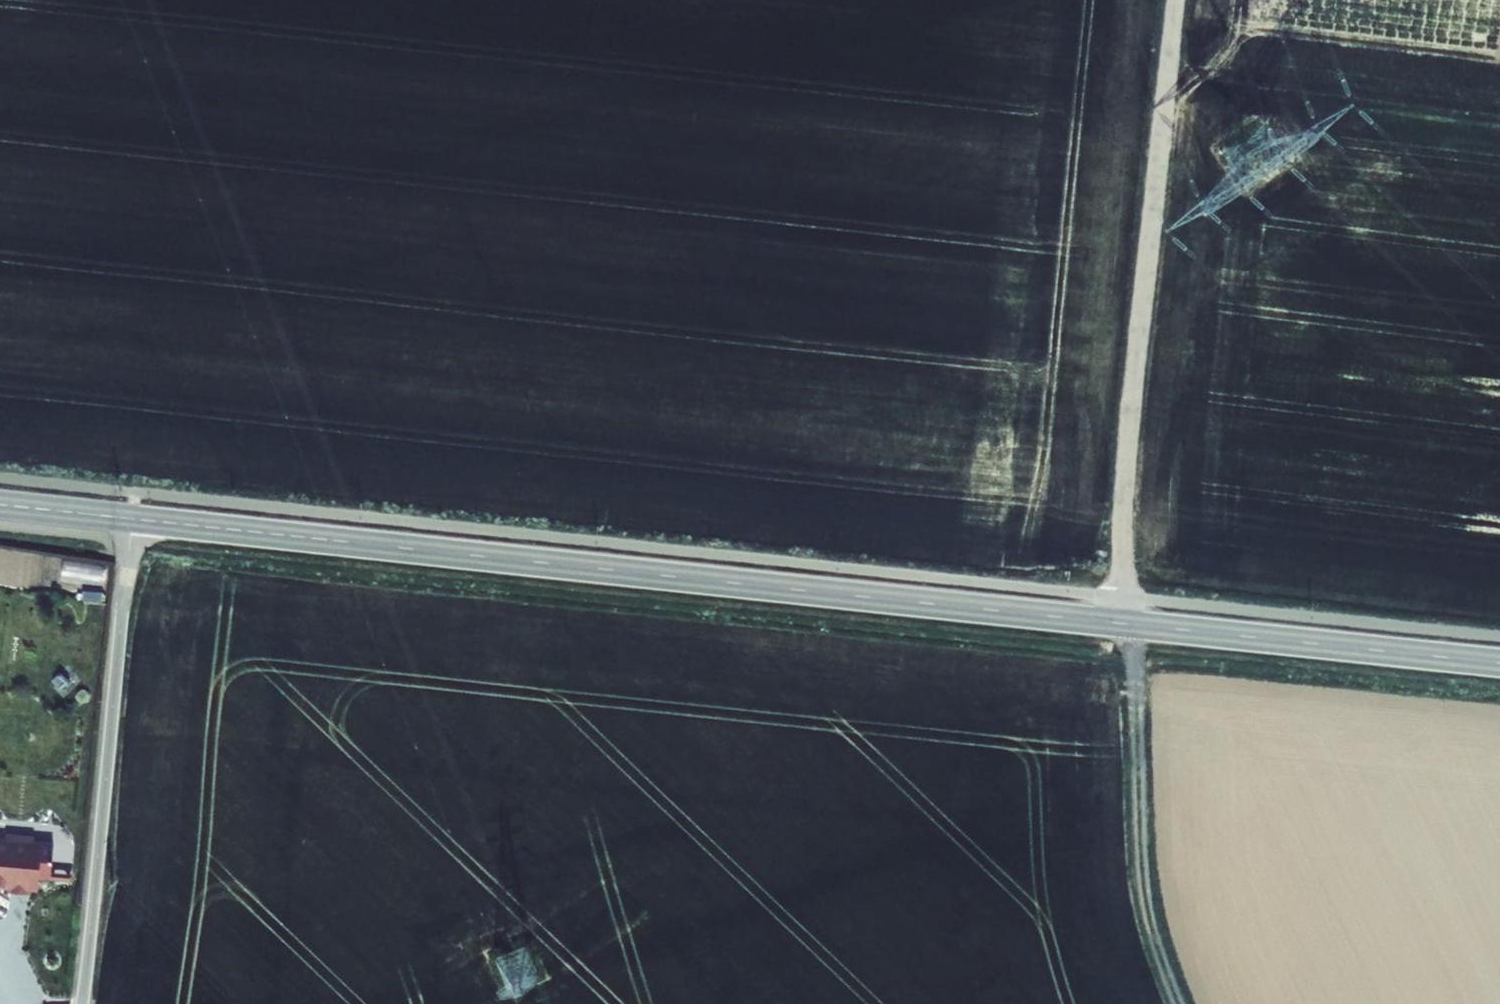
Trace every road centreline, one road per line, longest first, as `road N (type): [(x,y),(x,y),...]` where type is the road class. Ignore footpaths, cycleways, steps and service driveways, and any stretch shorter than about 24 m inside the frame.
road 1 (tertiary): [(131,519),(1499,664)]
road 2 (track): [(1185,1003),(1148,914),(1138,676),(1120,624),(1177,0)]
road 3 (residential): [(82,1003),(131,519)]
road 4 (tertiary): [(0,505),(131,519)]

